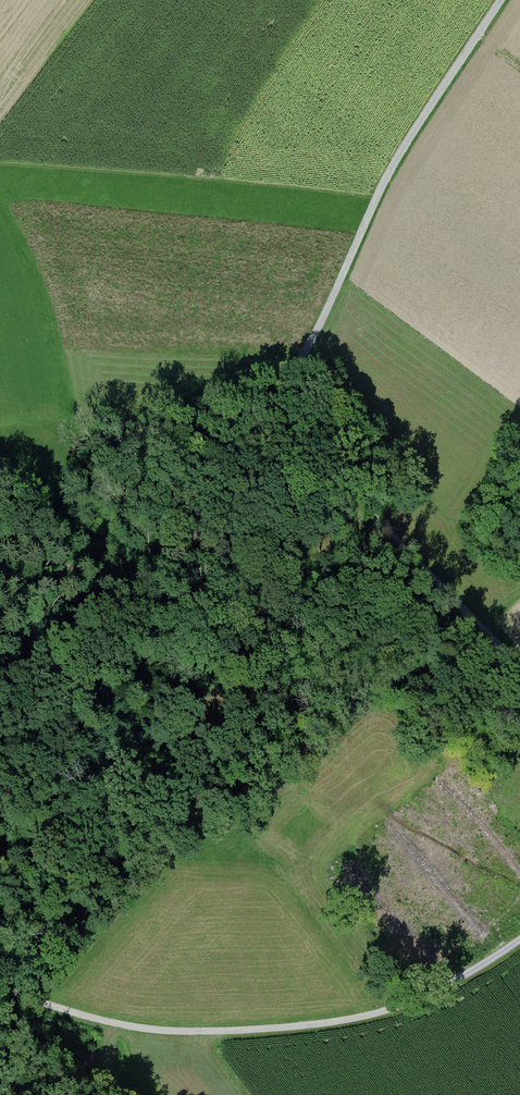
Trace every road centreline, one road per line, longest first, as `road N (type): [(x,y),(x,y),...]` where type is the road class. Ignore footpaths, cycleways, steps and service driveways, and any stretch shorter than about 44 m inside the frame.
road 1 (track): [(505,0),(387,182),(280,395),(343,481),(519,670)]
road 2 (track): [(519,938),(437,990),(339,1021),(162,1030),(0,986)]
road 3 (track): [(280,395),(260,404),(176,485),(120,568),(74,775),(0,827)]

